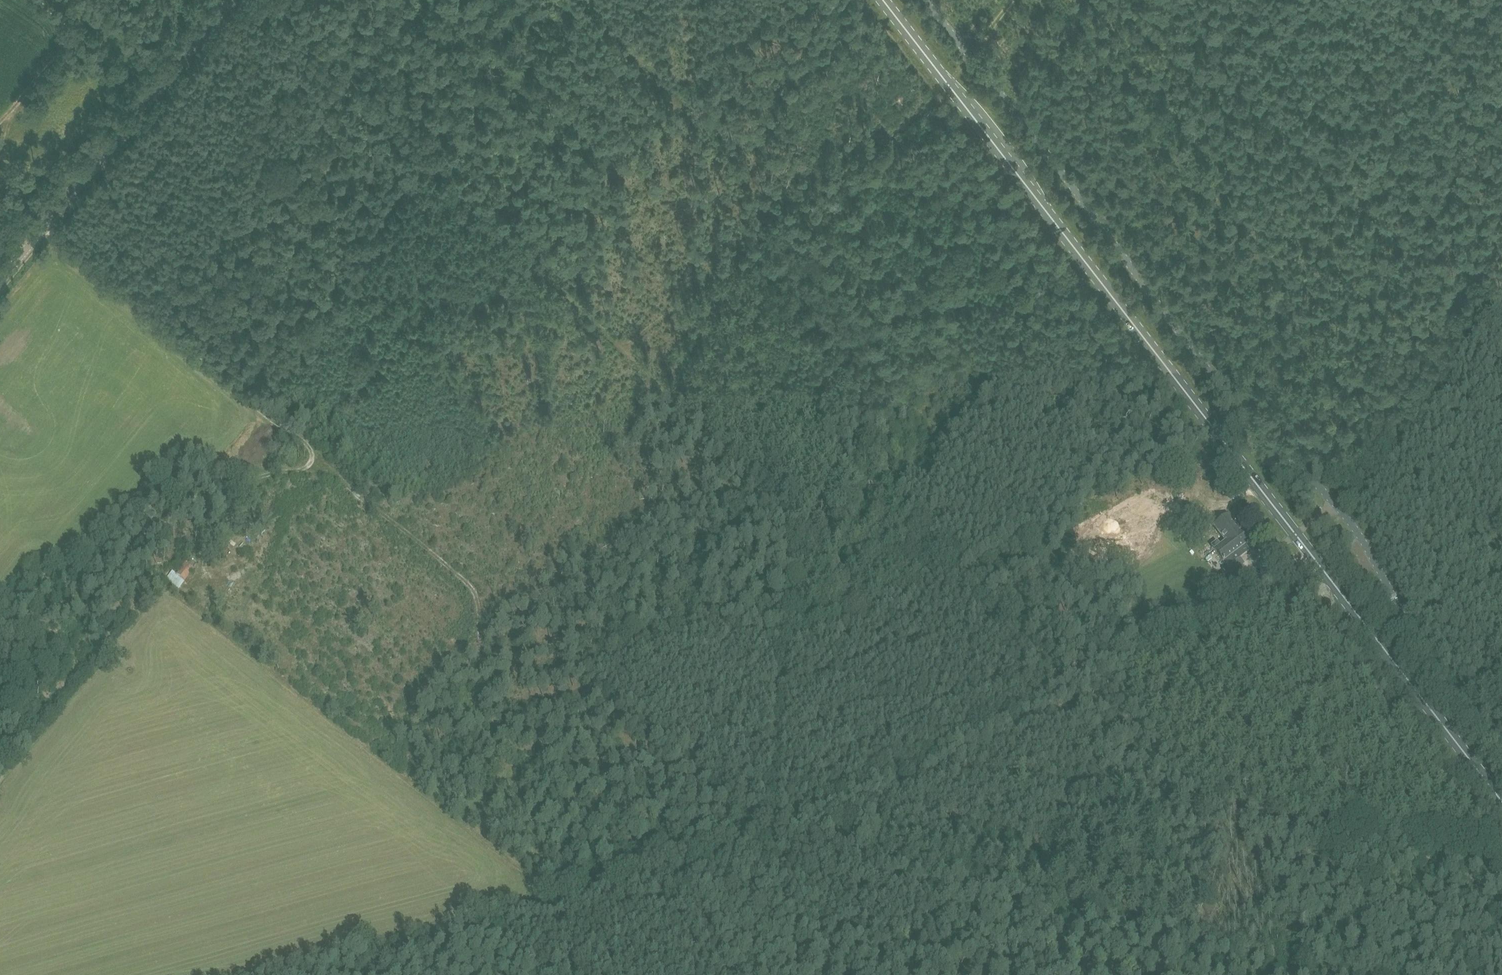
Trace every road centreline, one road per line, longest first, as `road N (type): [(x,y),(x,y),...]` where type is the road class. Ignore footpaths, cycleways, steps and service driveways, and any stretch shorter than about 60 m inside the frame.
road 1 (track): [(273,0),(786,516),(769,823)]
road 2 (primary): [(1501,801),(883,0)]
road 3 (unclassified): [(1501,756),(1426,657),(1351,522),(1243,413),(925,0)]
road 4 (track): [(651,799),(593,769),(547,765),(508,741),(494,718),(473,590),(49,231)]
road 5 (track): [(622,349),(944,92)]
road 6 (tertiary): [(0,281),(231,0)]
road 7 (track): [(1501,301),(1351,522)]
road 8 (track): [(180,596),(203,572),(207,546),(250,483),(302,468),(315,454)]
road 9 (track): [(0,122),(66,46),(61,19),(36,0)]

